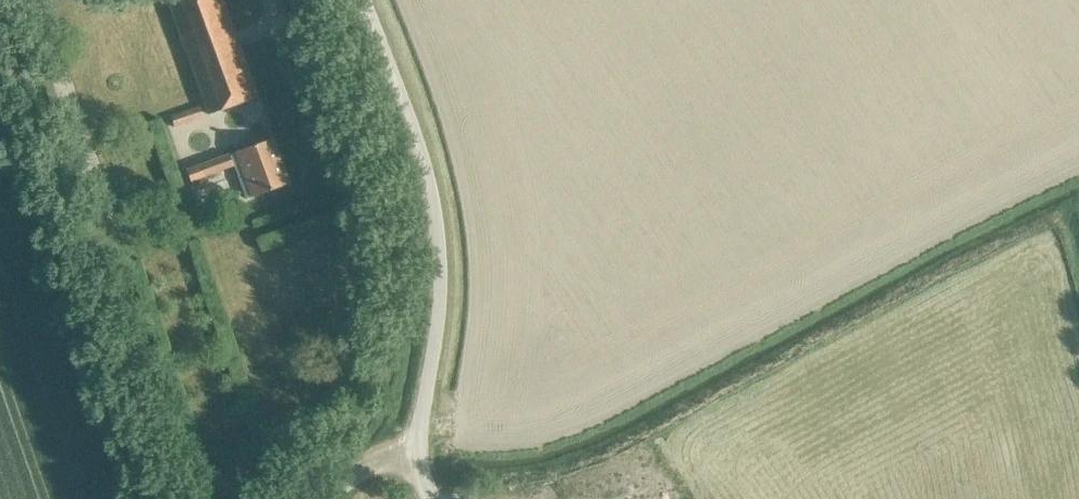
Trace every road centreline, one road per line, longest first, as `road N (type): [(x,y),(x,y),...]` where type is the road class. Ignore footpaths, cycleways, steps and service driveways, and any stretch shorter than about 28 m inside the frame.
road 1 (unclassified): [(416,455),(433,348),(438,226),(416,133),(362,0)]

